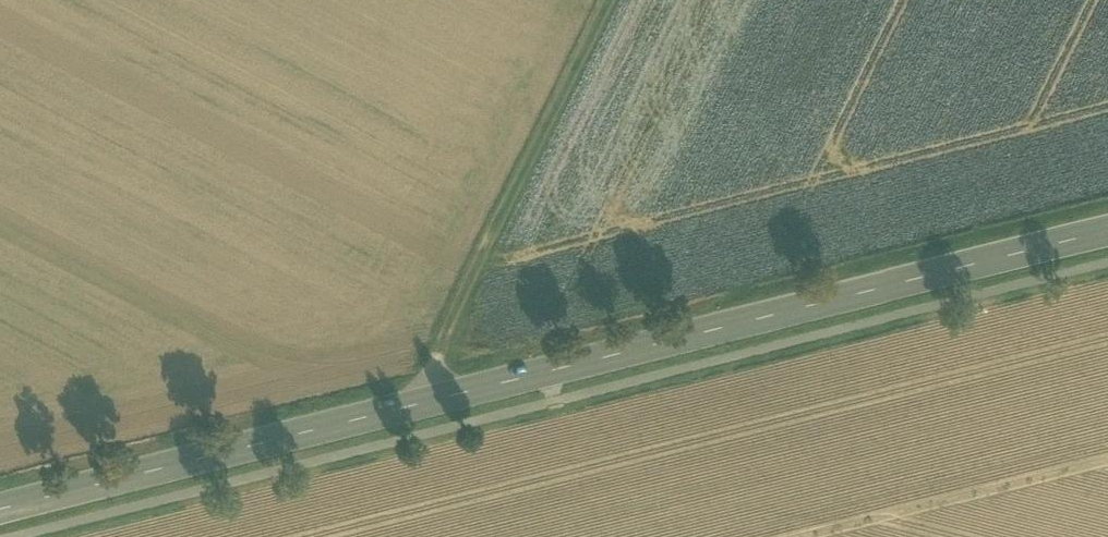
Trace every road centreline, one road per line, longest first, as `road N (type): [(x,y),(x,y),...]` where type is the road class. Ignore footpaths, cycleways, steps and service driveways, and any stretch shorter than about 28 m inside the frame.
road 1 (secondary): [(0,508),(1107,234)]
road 2 (track): [(610,0),(415,404)]

